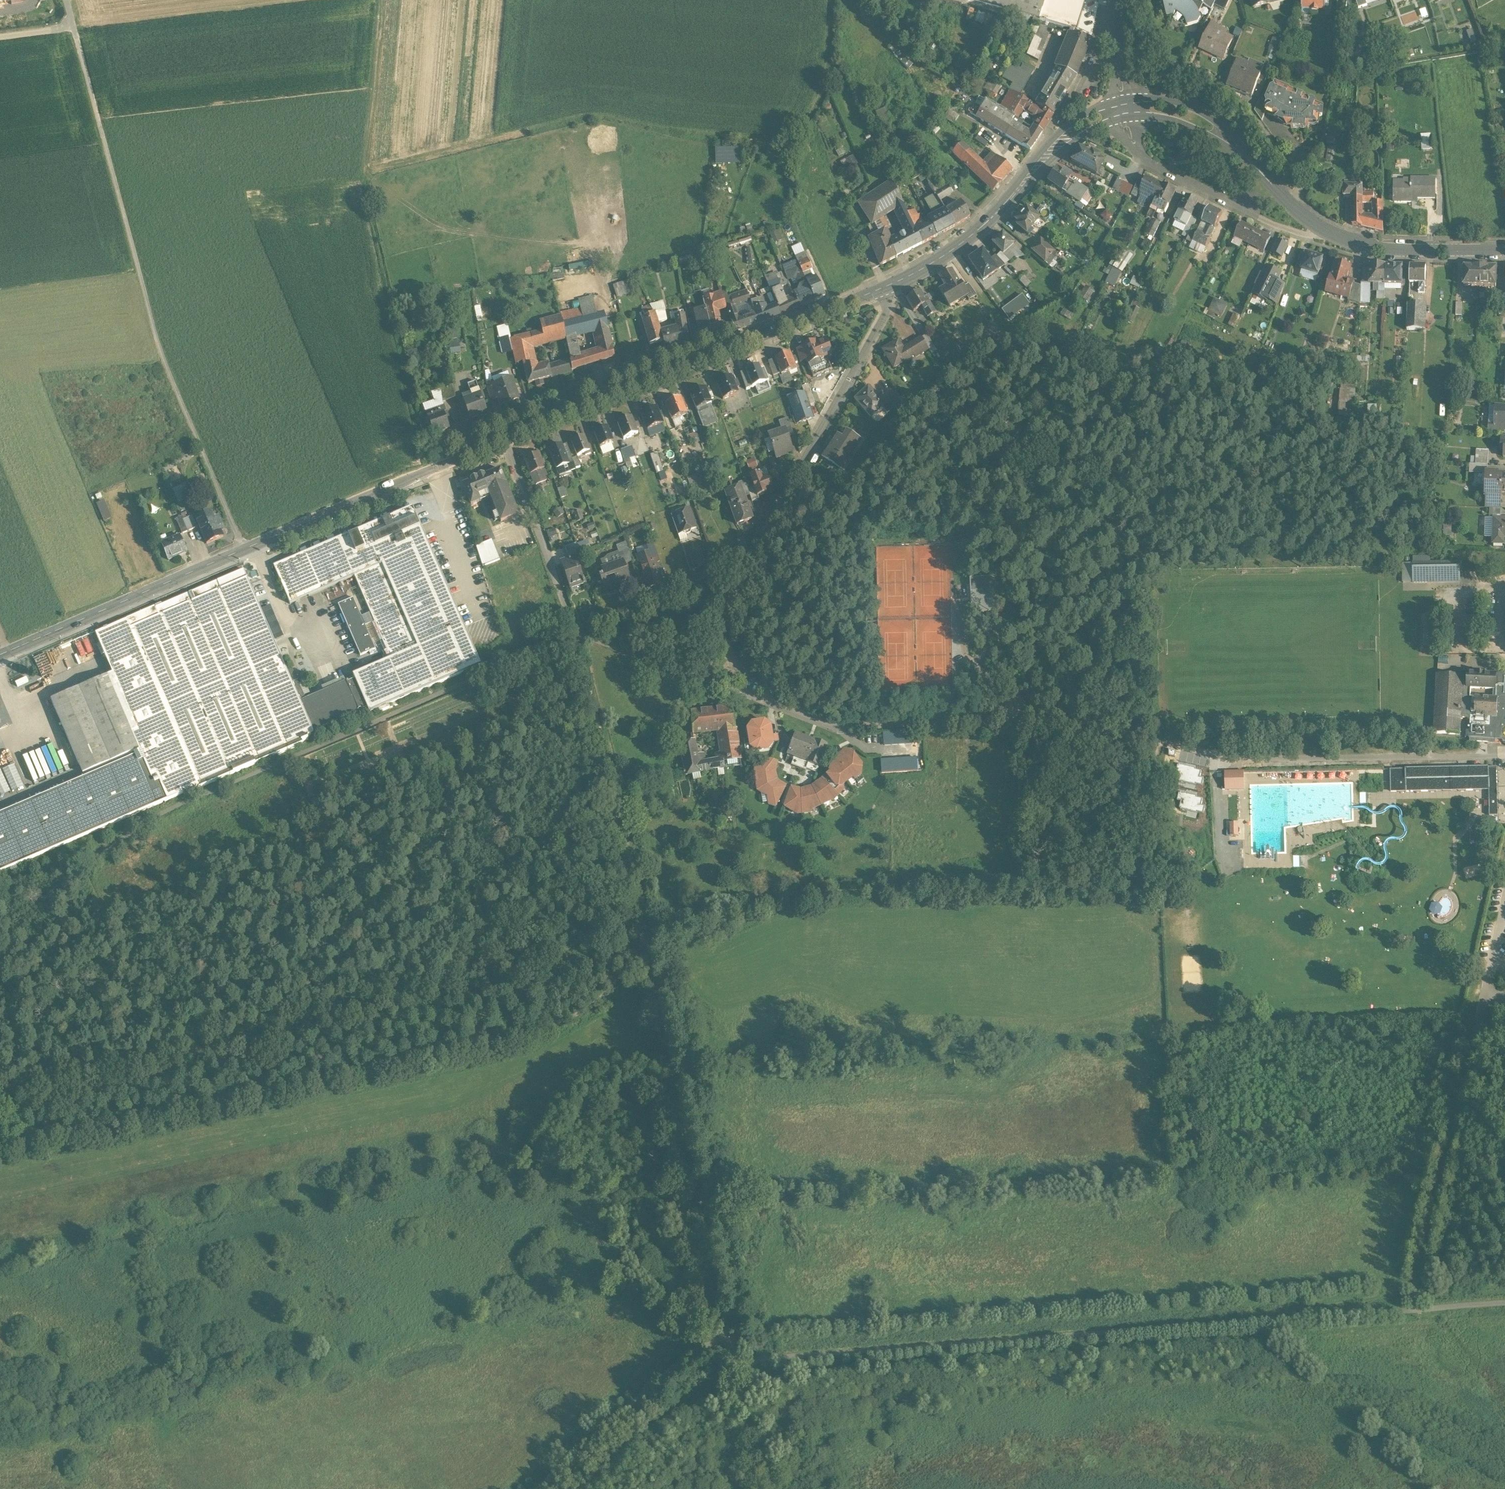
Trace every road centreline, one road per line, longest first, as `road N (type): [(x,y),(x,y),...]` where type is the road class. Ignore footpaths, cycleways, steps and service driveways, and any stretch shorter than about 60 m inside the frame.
road 1 (track): [(0,900),(89,866),(153,820),(575,641),(647,945)]
road 2 (track): [(826,0),(826,65),(793,152),(725,152),(596,128),(363,189),(383,0)]
road 3 (track): [(0,1147),(528,1035),(591,1007),(647,945)]
road 4 (track): [(734,1371),(786,1357),(1417,1309)]
road 5 (tertiary): [(501,447),(0,662)]
road 6 (track): [(74,42),(157,355),(244,556)]
road 7 (residential): [(885,292),(866,352),(698,677)]
road 8 (tertiary): [(885,292),(501,447)]
road 9 (track): [(647,945),(726,1335)]
road 10 (track): [(1417,1309),(1415,1288),(1481,1011)]
road 11 (residential): [(1329,241),(1297,247),(1139,167)]
road 12 (residential): [(575,641),(501,447)]
road 13 (tertiary): [(1504,259),(1361,257),(1329,241)]
road 14 (tertiary): [(1276,198),(1213,127),(1177,111),(1134,106)]
road 15 (track): [(793,152),(791,229),(834,312)]
road 16 (tertiary): [(1135,123),(1200,139),(1276,198)]
road 17 (tertiary): [(1111,109),(1065,132),(1001,211)]
road 18 (residential): [(698,677),(834,731)]
road 19 (tertiary): [(1001,211),(955,255),(885,292)]
road 20 (tertiary): [(1001,211),(1060,157),(1113,128)]
road 21 (residential): [(575,641),(698,677)]

